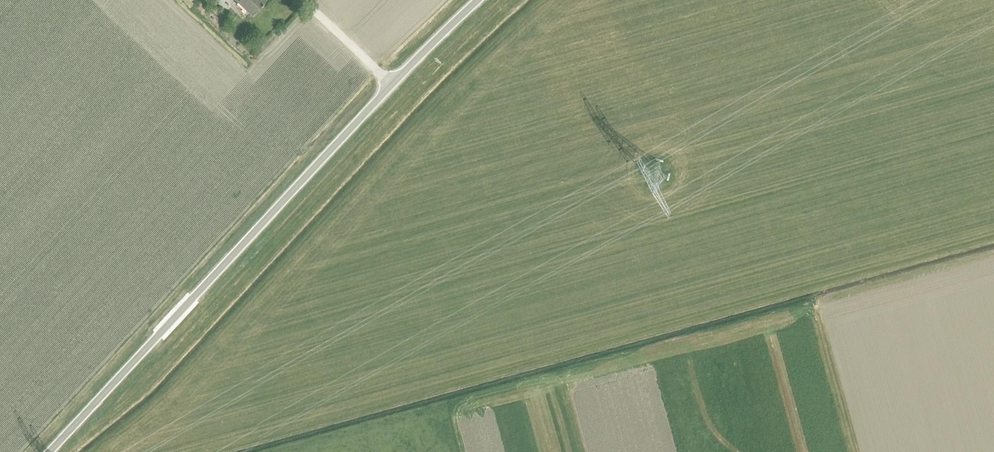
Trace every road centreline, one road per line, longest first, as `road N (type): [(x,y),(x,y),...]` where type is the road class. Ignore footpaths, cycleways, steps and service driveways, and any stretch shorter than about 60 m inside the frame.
road 1 (unclassified): [(481,0),(51,451)]

